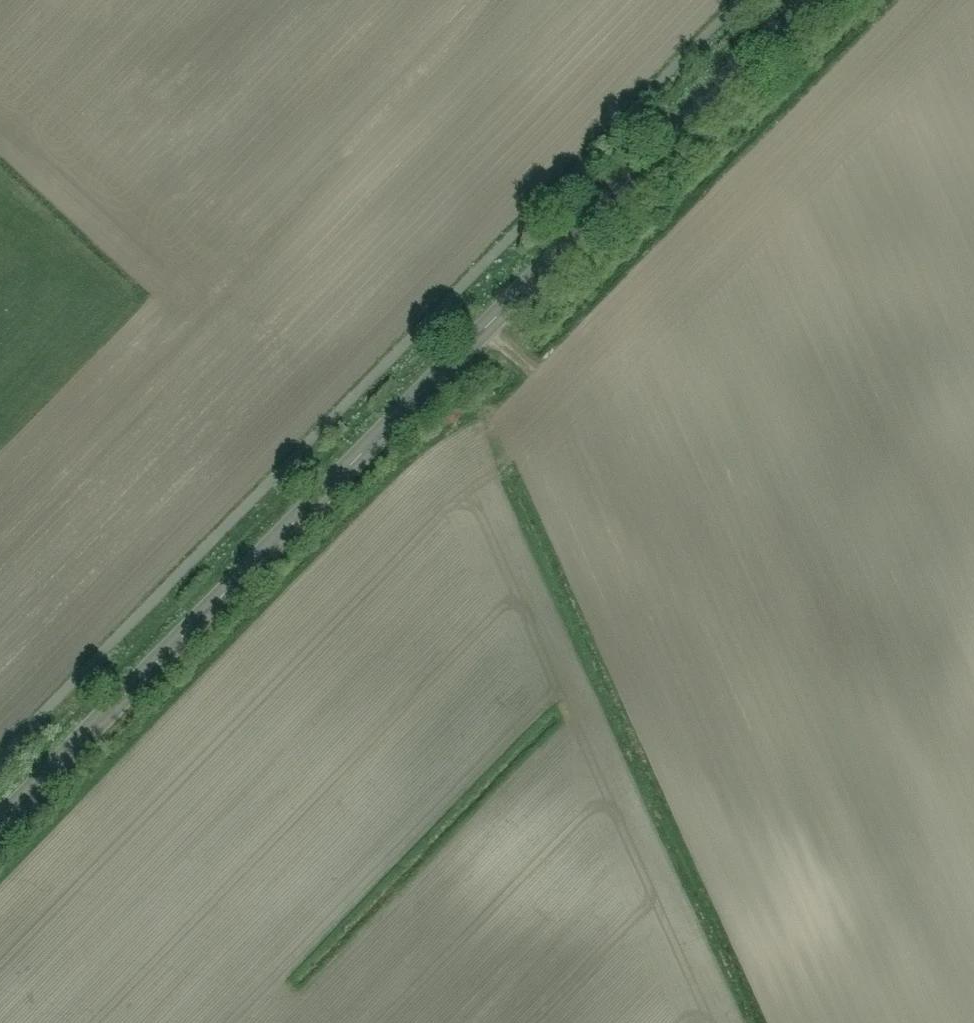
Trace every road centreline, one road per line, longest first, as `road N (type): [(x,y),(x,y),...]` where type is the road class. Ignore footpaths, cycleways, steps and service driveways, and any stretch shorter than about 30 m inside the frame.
road 1 (tertiary): [(812,0),(0,824)]

